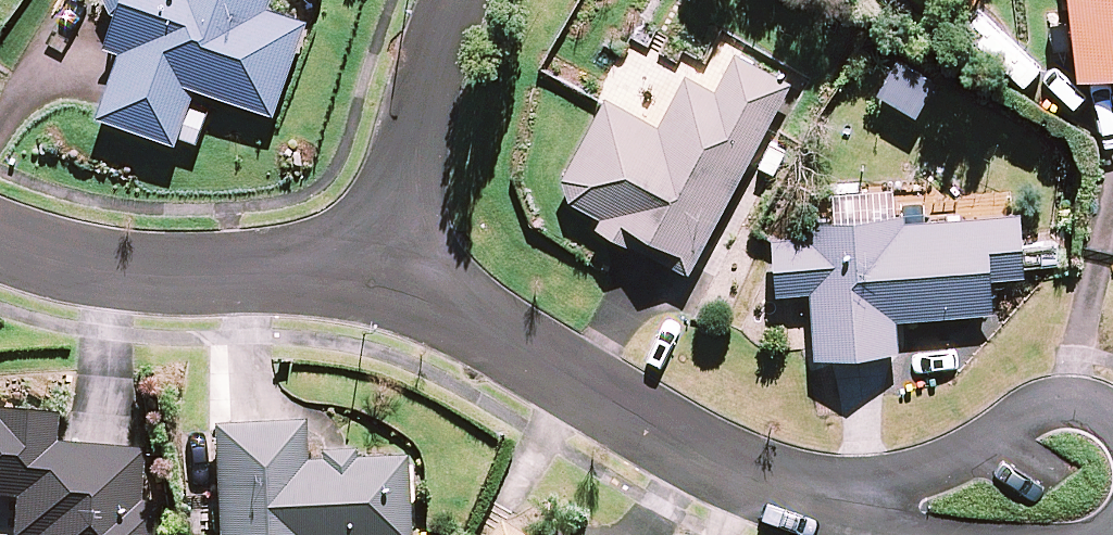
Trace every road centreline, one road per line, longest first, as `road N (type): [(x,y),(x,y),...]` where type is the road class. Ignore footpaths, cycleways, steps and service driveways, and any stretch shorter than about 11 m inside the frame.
road 1 (residential): [(870,506),(717,467),(608,415),(449,315),(381,286)]
road 2 (residential): [(381,286),(118,273),(0,242)]
road 3 (residential): [(460,0),(406,155),(381,286)]
road 4 (residential): [(1112,429),(1082,409),(1056,410),(923,473)]

